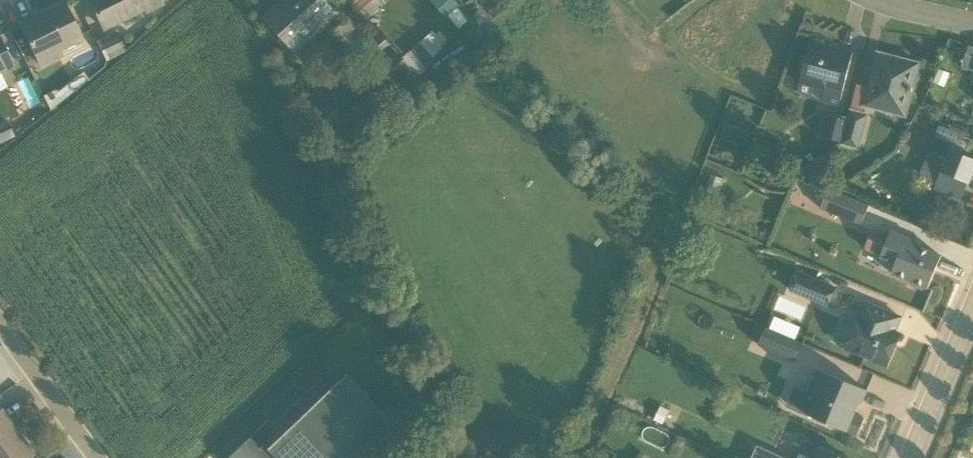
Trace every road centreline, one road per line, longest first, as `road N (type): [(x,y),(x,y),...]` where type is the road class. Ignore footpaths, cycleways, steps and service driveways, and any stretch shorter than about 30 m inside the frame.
road 1 (residential): [(0,324),(98,457)]
road 2 (tertiary): [(910,457),(972,309)]
road 3 (track): [(216,457),(327,352)]

